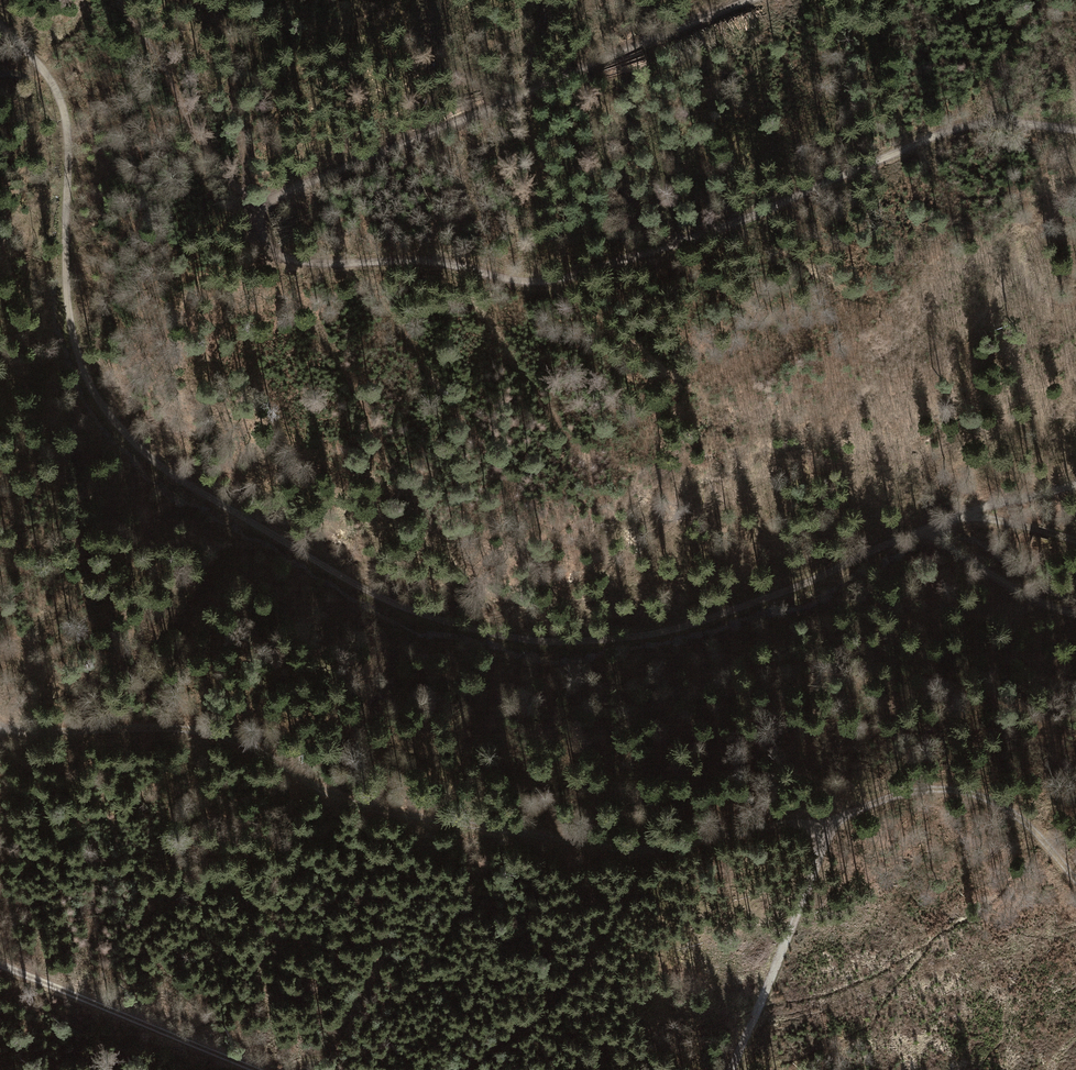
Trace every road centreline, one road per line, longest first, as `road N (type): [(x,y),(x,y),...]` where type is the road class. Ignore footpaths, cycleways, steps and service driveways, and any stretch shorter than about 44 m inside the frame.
road 1 (track): [(0,24),(42,67),(63,104),(68,309),(100,404),(171,472),(365,589),(491,633),(559,640),(631,636),(781,592),(925,528)]
road 2 (track): [(0,733),(181,727),(225,735),(332,795),(387,813),(655,850),(835,817),(896,792),(966,790),(1015,809),(1075,880)]
road 3 (track): [(262,212),(264,241),(291,259),(427,261),(542,281),(730,225),(960,128),(1075,130)]
road 4 (track): [(750,0),(281,194),(262,212)]
road 5 (track): [(257,1069),(0,965)]
road 6 (track): [(730,1069),(835,817)]
road 7 (track): [(262,212),(194,132),(161,60),(131,21)]
road 8 (track): [(925,528),(1022,591),(1075,612)]
road 9 (track): [(925,528),(1075,485)]

